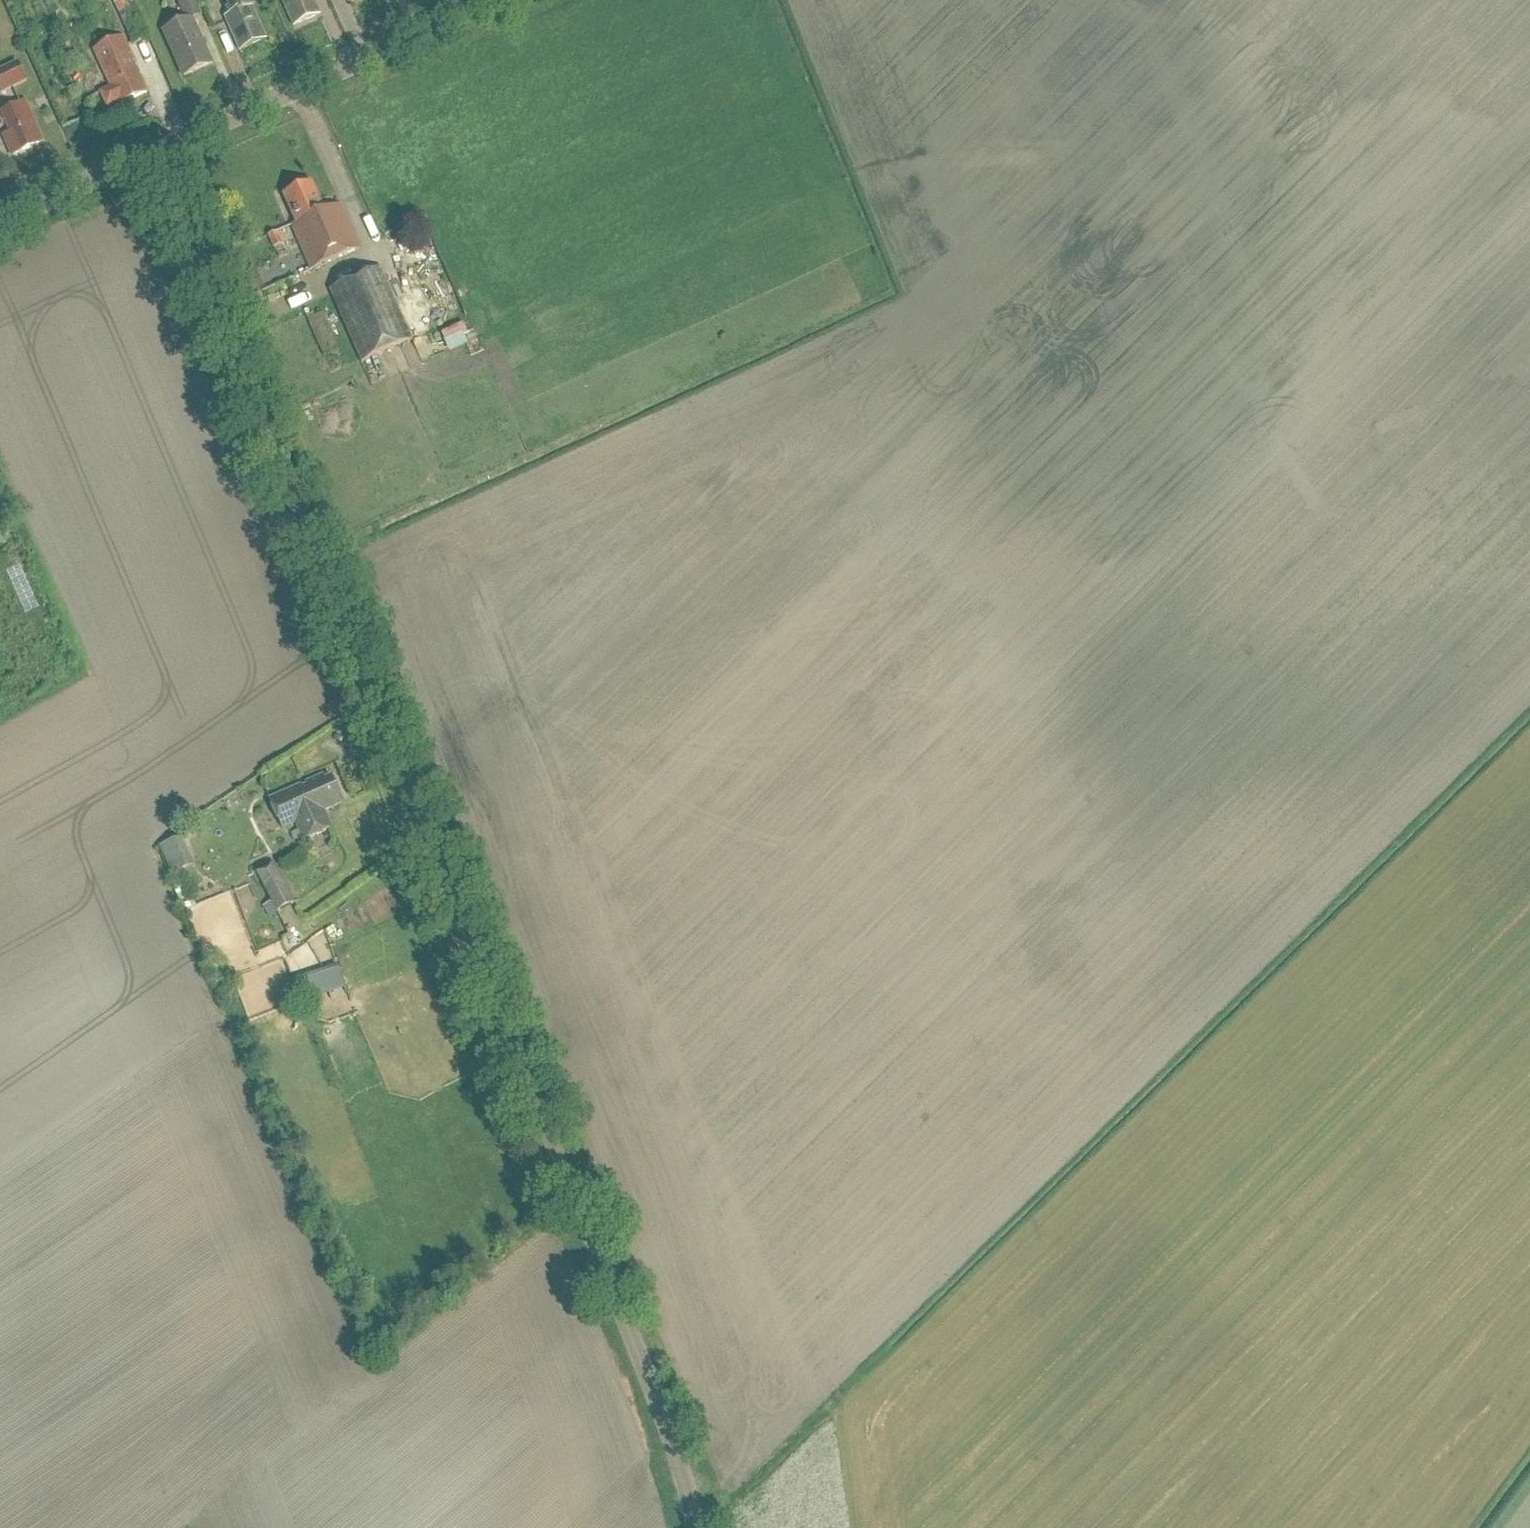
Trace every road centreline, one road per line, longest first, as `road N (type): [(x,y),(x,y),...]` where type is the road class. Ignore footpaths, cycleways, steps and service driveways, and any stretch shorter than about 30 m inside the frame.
road 1 (tertiary): [(694,1527),(683,1472),(155,151)]
road 2 (tertiary): [(155,151),(491,0)]
road 3 (tertiary): [(0,221),(155,151)]

